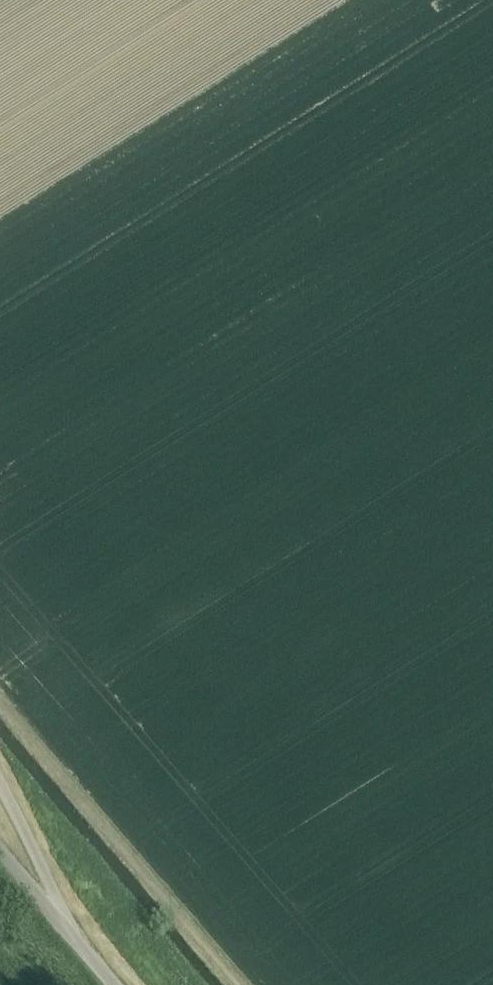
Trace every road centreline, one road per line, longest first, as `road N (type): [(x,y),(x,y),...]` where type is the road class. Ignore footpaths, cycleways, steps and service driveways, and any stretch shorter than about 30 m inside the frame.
road 1 (unclassified): [(114,984),(0,852)]

